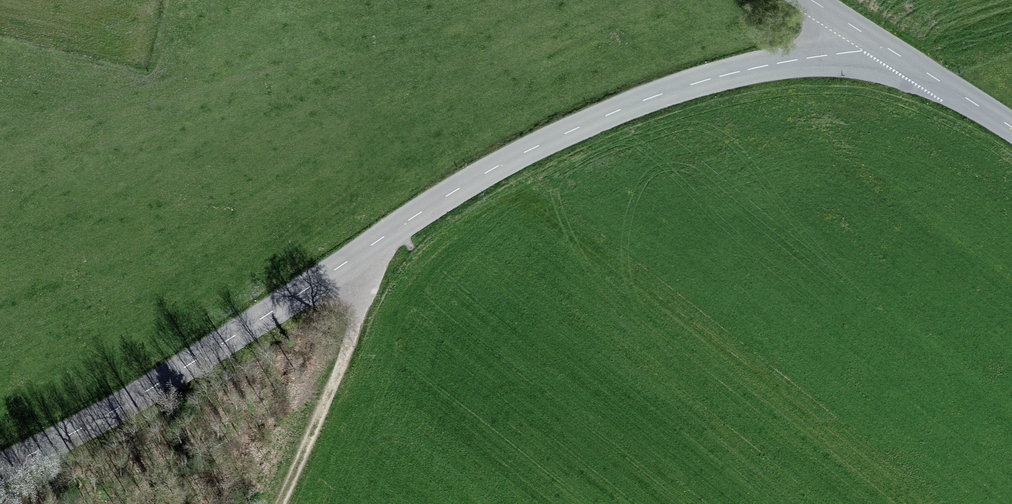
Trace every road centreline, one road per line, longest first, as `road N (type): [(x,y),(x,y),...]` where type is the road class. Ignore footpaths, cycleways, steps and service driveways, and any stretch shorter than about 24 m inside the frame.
road 1 (tertiary): [(0,470),(166,378),(459,189),(555,137),(706,79),(877,42)]
road 2 (track): [(403,225),(354,323),(283,503)]
road 3 (tertiary): [(877,42),(1011,127)]

